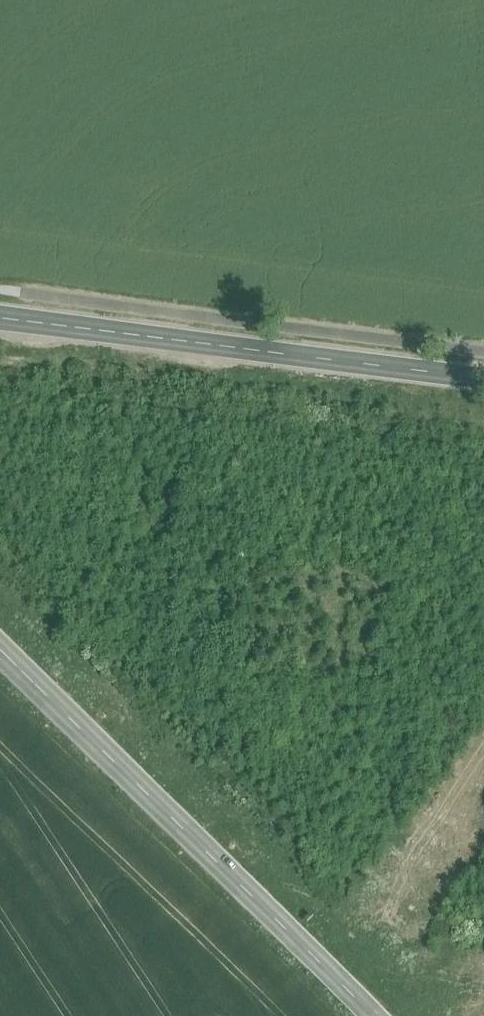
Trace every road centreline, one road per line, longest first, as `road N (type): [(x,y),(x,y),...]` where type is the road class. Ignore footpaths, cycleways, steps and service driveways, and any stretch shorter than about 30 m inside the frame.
road 1 (secondary): [(378,1015),(0,647)]
road 2 (secondary): [(0,318),(483,379)]

